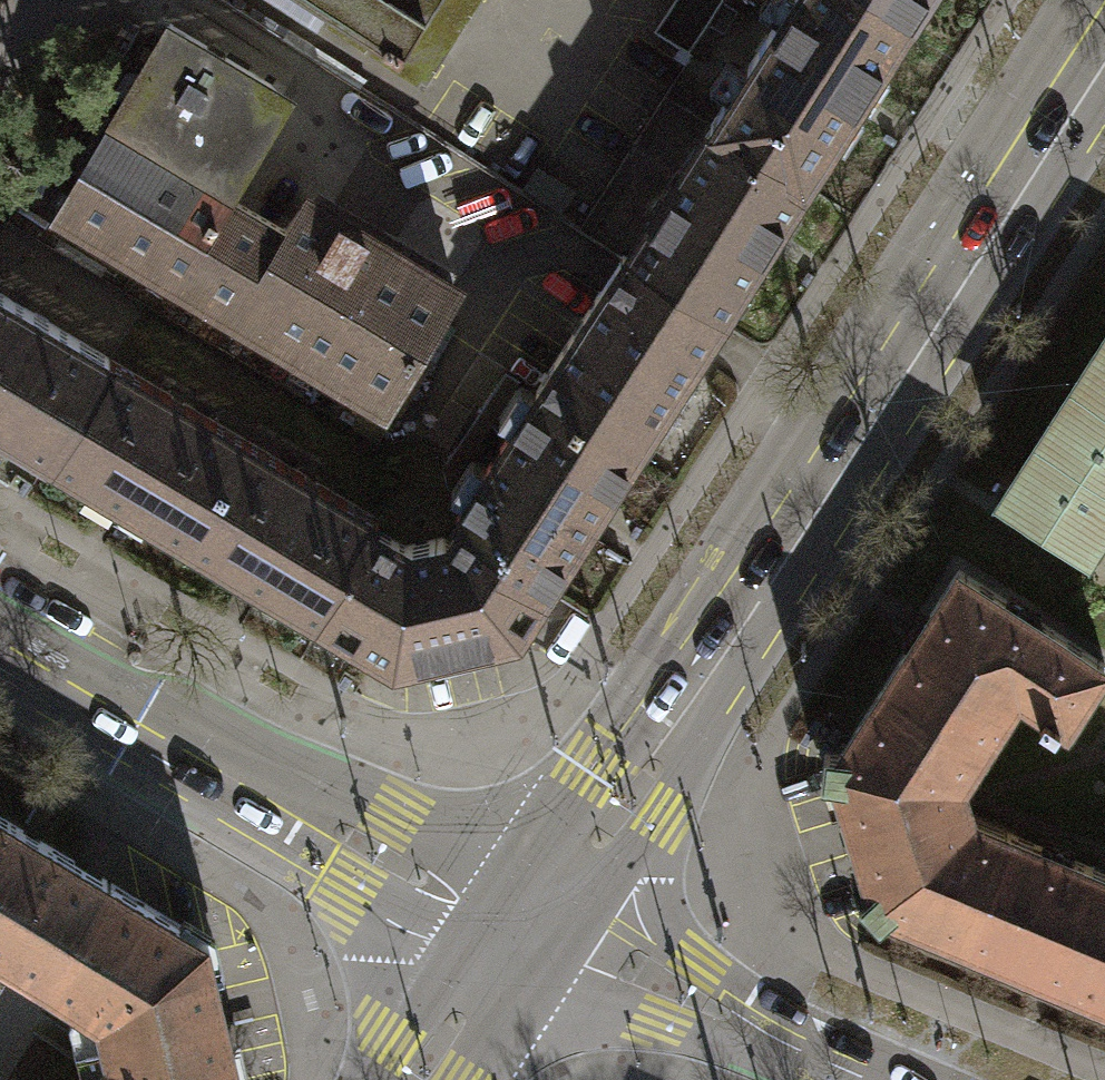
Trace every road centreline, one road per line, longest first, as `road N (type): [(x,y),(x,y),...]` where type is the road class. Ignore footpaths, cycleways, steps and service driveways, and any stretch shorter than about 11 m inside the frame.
road 1 (secondary): [(1104,43),(534,922)]
road 2 (residential): [(0,638),(335,824),(534,922)]
road 3 (residential): [(534,922),(870,1079)]
road 4 (secondary): [(534,922),(422,1079)]

